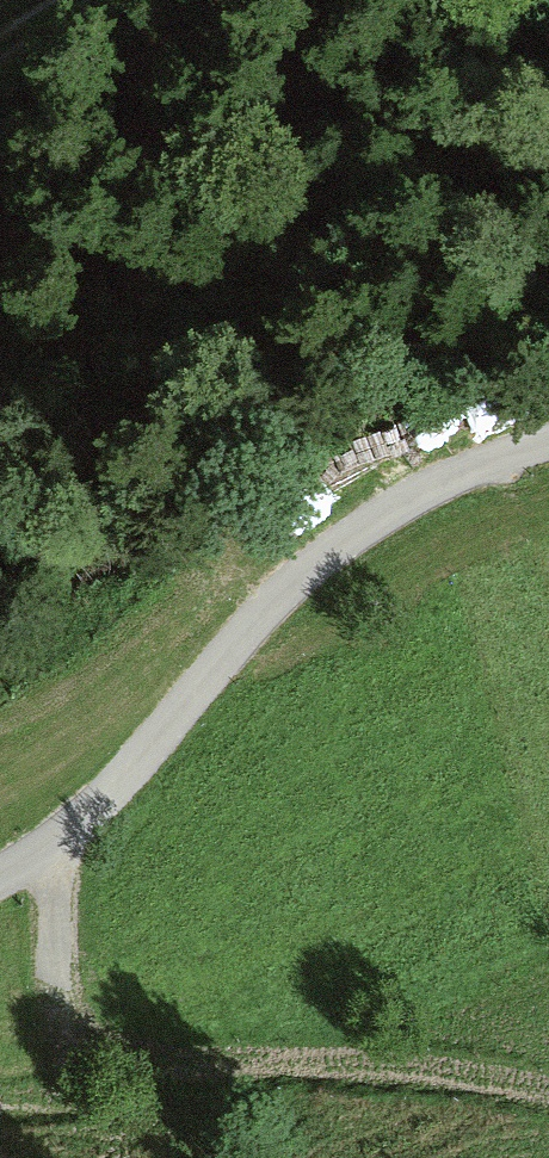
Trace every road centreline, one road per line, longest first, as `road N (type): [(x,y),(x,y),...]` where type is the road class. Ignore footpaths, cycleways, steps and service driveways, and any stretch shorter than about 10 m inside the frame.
road 1 (track): [(548,444),(441,482),(336,546),(246,630),(95,807),(0,877)]
road 2 (track): [(46,849),(56,1009),(67,1039),(82,1050),(191,1062),(384,1063),(548,1087)]

